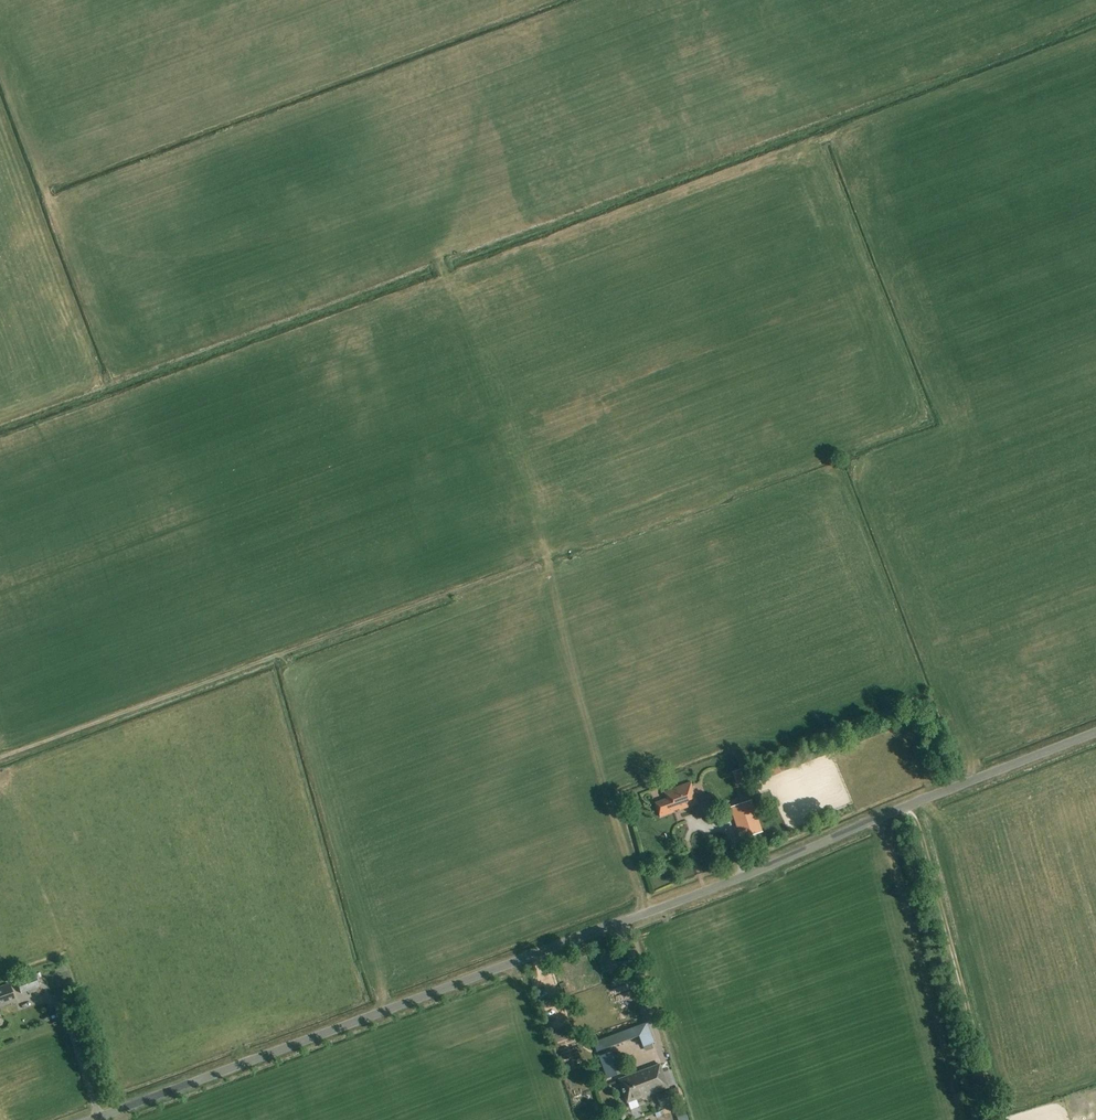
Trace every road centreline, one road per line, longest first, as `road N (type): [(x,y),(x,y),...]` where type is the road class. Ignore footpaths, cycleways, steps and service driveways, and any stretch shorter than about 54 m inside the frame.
road 1 (unclassified): [(90,1119),(755,873),(1095,734)]
road 2 (track): [(918,802),(1001,1119)]

